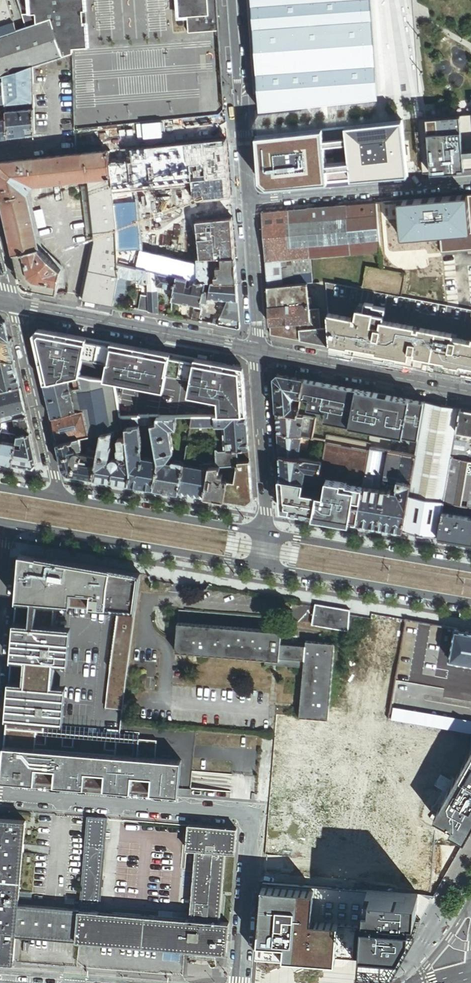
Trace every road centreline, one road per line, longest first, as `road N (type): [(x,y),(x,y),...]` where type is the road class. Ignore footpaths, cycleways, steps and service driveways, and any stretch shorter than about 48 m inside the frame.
road 1 (residential): [(0,795),(251,816),(238,982)]
road 2 (tertiary): [(4,524),(263,568)]
road 3 (residential): [(256,351),(16,306)]
road 4 (residential): [(246,202),(470,183)]
road 5 (residential): [(470,392),(256,351)]
road 6 (tertiary): [(263,568),(470,604)]
road 7 (tertiary): [(266,533),(60,497)]
road 8 (tertiary): [(470,568),(266,533)]
road 9 (residential): [(232,0),(246,202)]
road 10 (residential): [(60,497),(16,306)]
road 11 (residential): [(256,351),(266,533)]
road 12 (residential): [(246,202),(256,351)]

